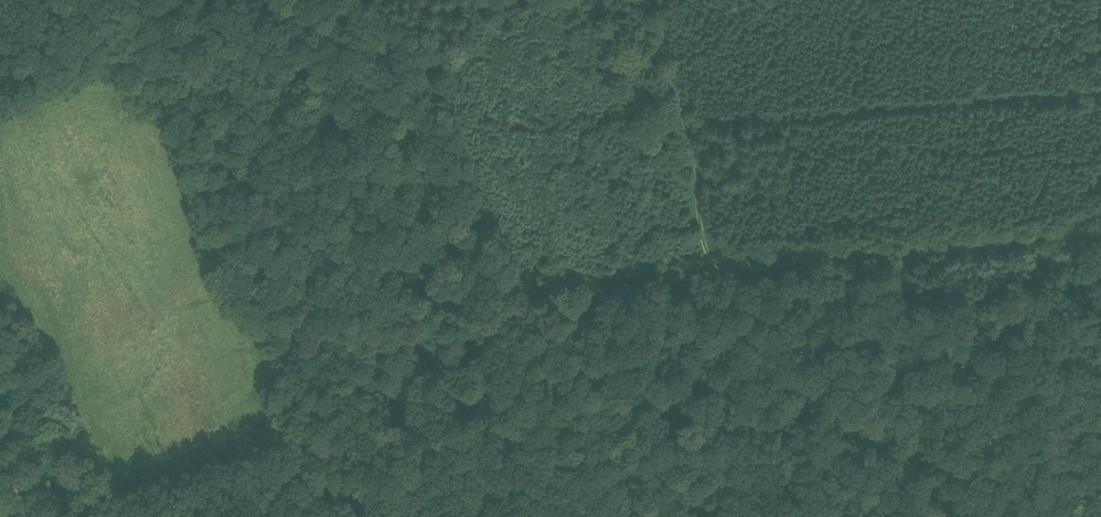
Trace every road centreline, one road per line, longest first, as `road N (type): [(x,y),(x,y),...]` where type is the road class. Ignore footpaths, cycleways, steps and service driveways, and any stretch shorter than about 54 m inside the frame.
road 1 (track): [(1100,232),(874,256),(573,271)]
road 2 (track): [(1100,89),(683,124)]
road 3 (track): [(683,124),(714,264)]
road 4 (track): [(655,0),(683,124)]

